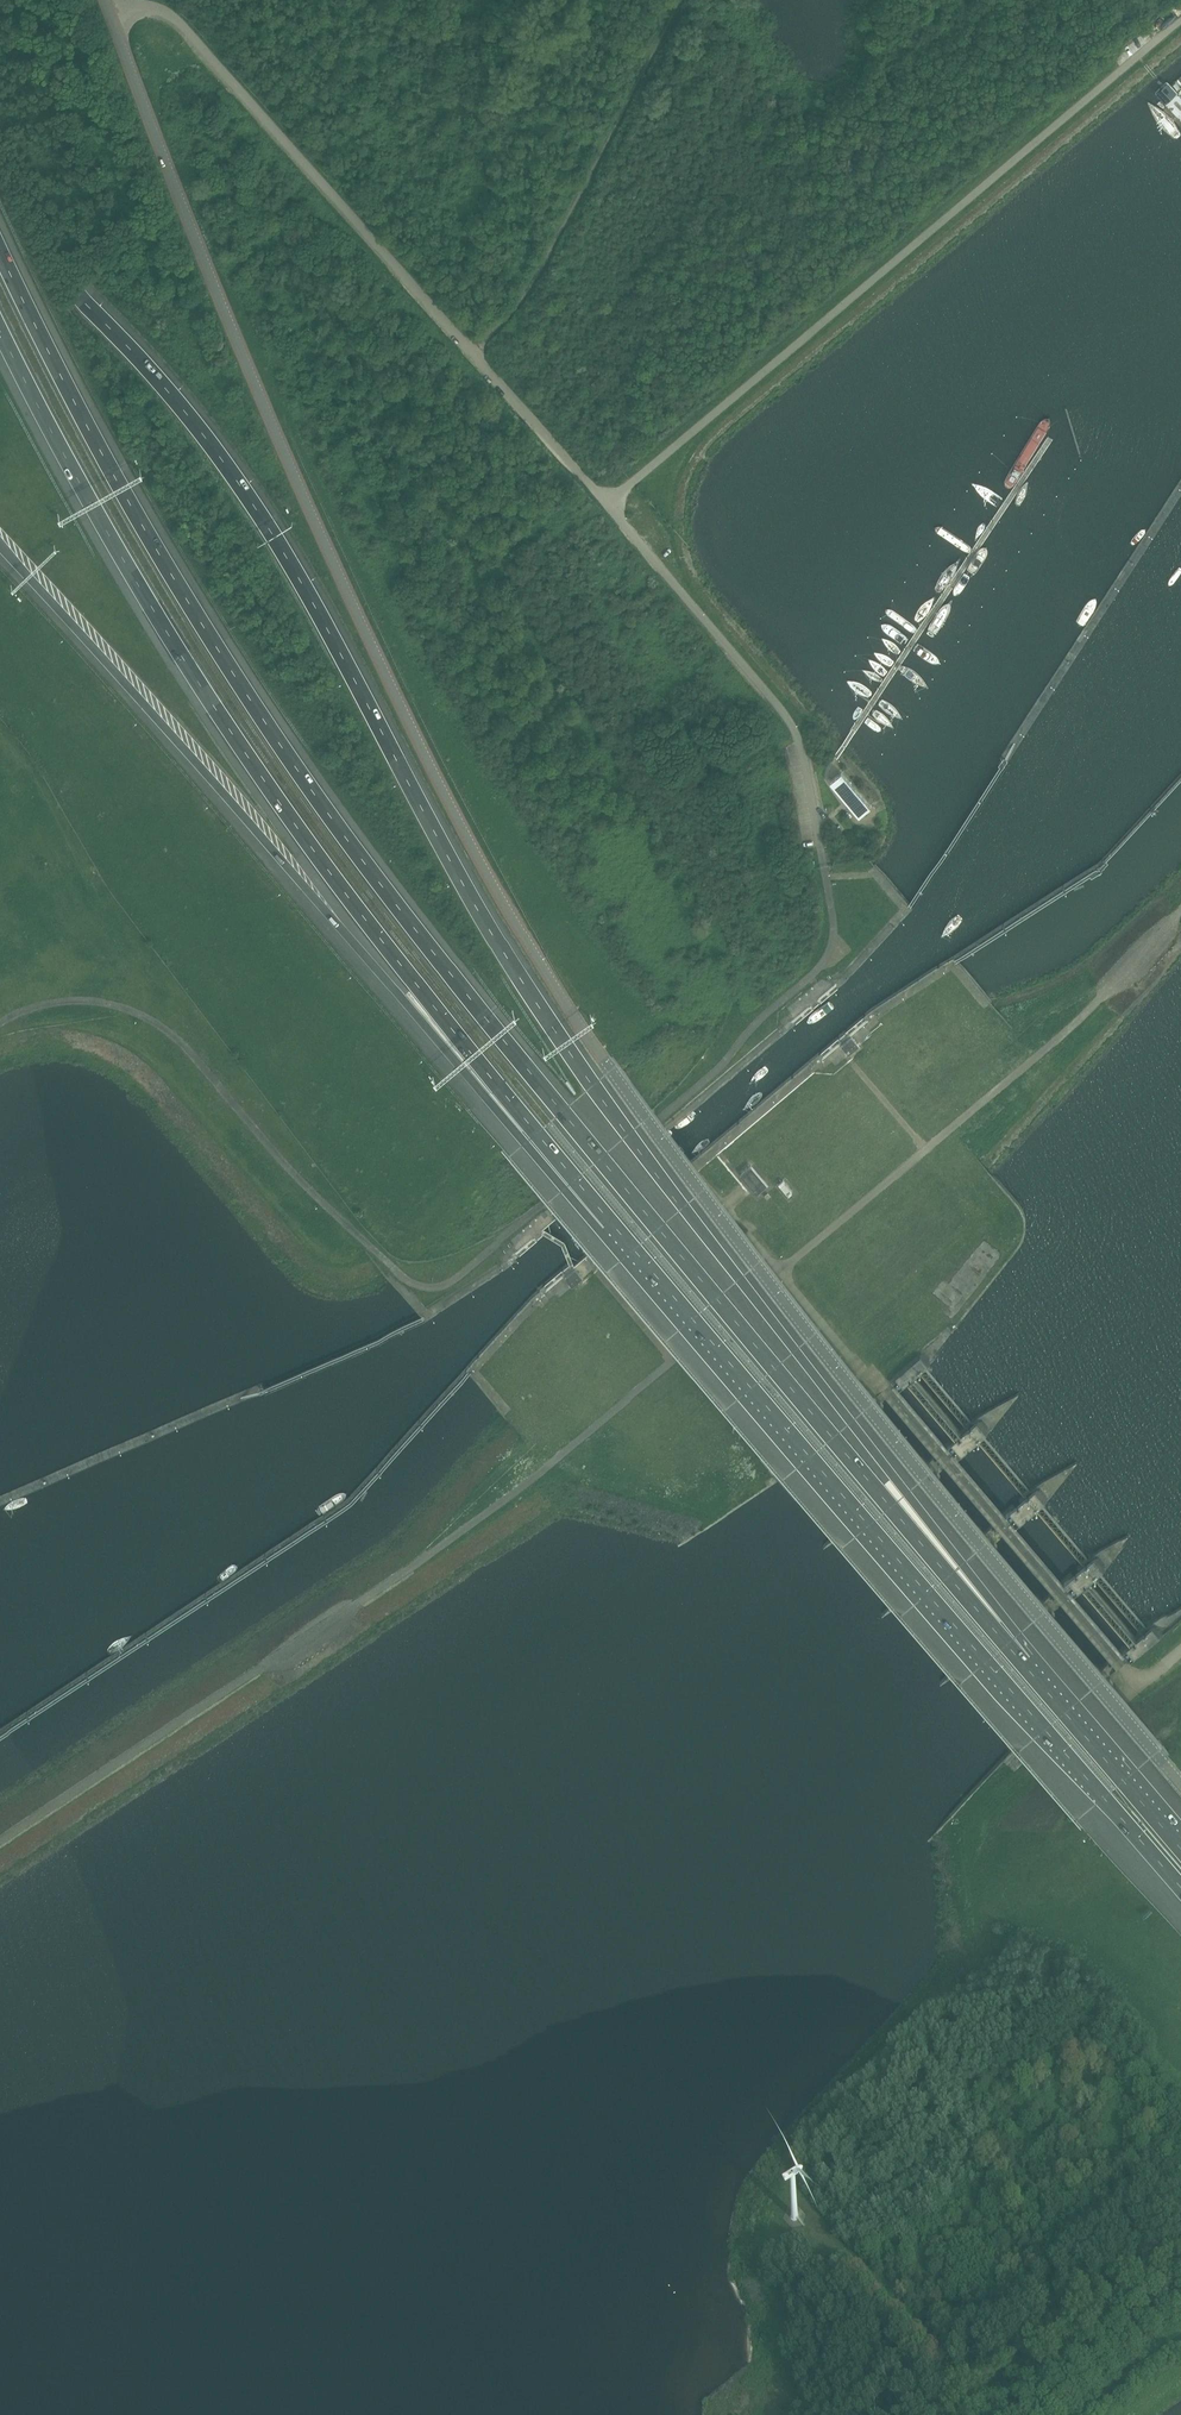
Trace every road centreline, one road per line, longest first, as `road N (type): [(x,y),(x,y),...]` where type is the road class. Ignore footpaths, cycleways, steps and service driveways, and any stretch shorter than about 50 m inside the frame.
road 1 (unclassified): [(1180,1783),(751,1256),(567,1006),(500,897),(340,578),(221,308),(110,15)]
road 2 (motorway): [(1025,1664),(971,1571),(593,1084),(504,952),(315,605),(231,468),(161,378),(0,234)]
road 3 (motorway): [(1025,1664),(365,864),(228,665),(118,481),(0,250)]
road 4 (unclassified): [(607,505),(791,722),(804,752),(821,850),(830,948),(702,1078),(472,1271),(439,1284),(410,1273),(345,1224),(181,1042),(153,1022),(73,1001),(0,1023)]
road 5 (motorway): [(0,331),(90,503),(198,682),(315,852),(612,1220)]
road 6 (motorway): [(0,544),(549,1167),(612,1220)]
road 7 (motorway): [(612,1220),(1180,1888)]
road 8 (unclassified): [(607,505),(1180,22)]
road 9 (unclassified): [(110,15),(158,11),(183,26),(607,505)]
road 10 (unclassified): [(952,2414),(1132,2256),(1149,2246),(1180,2245)]
road 11 (motorway): [(1180,1848),(1025,1664)]

